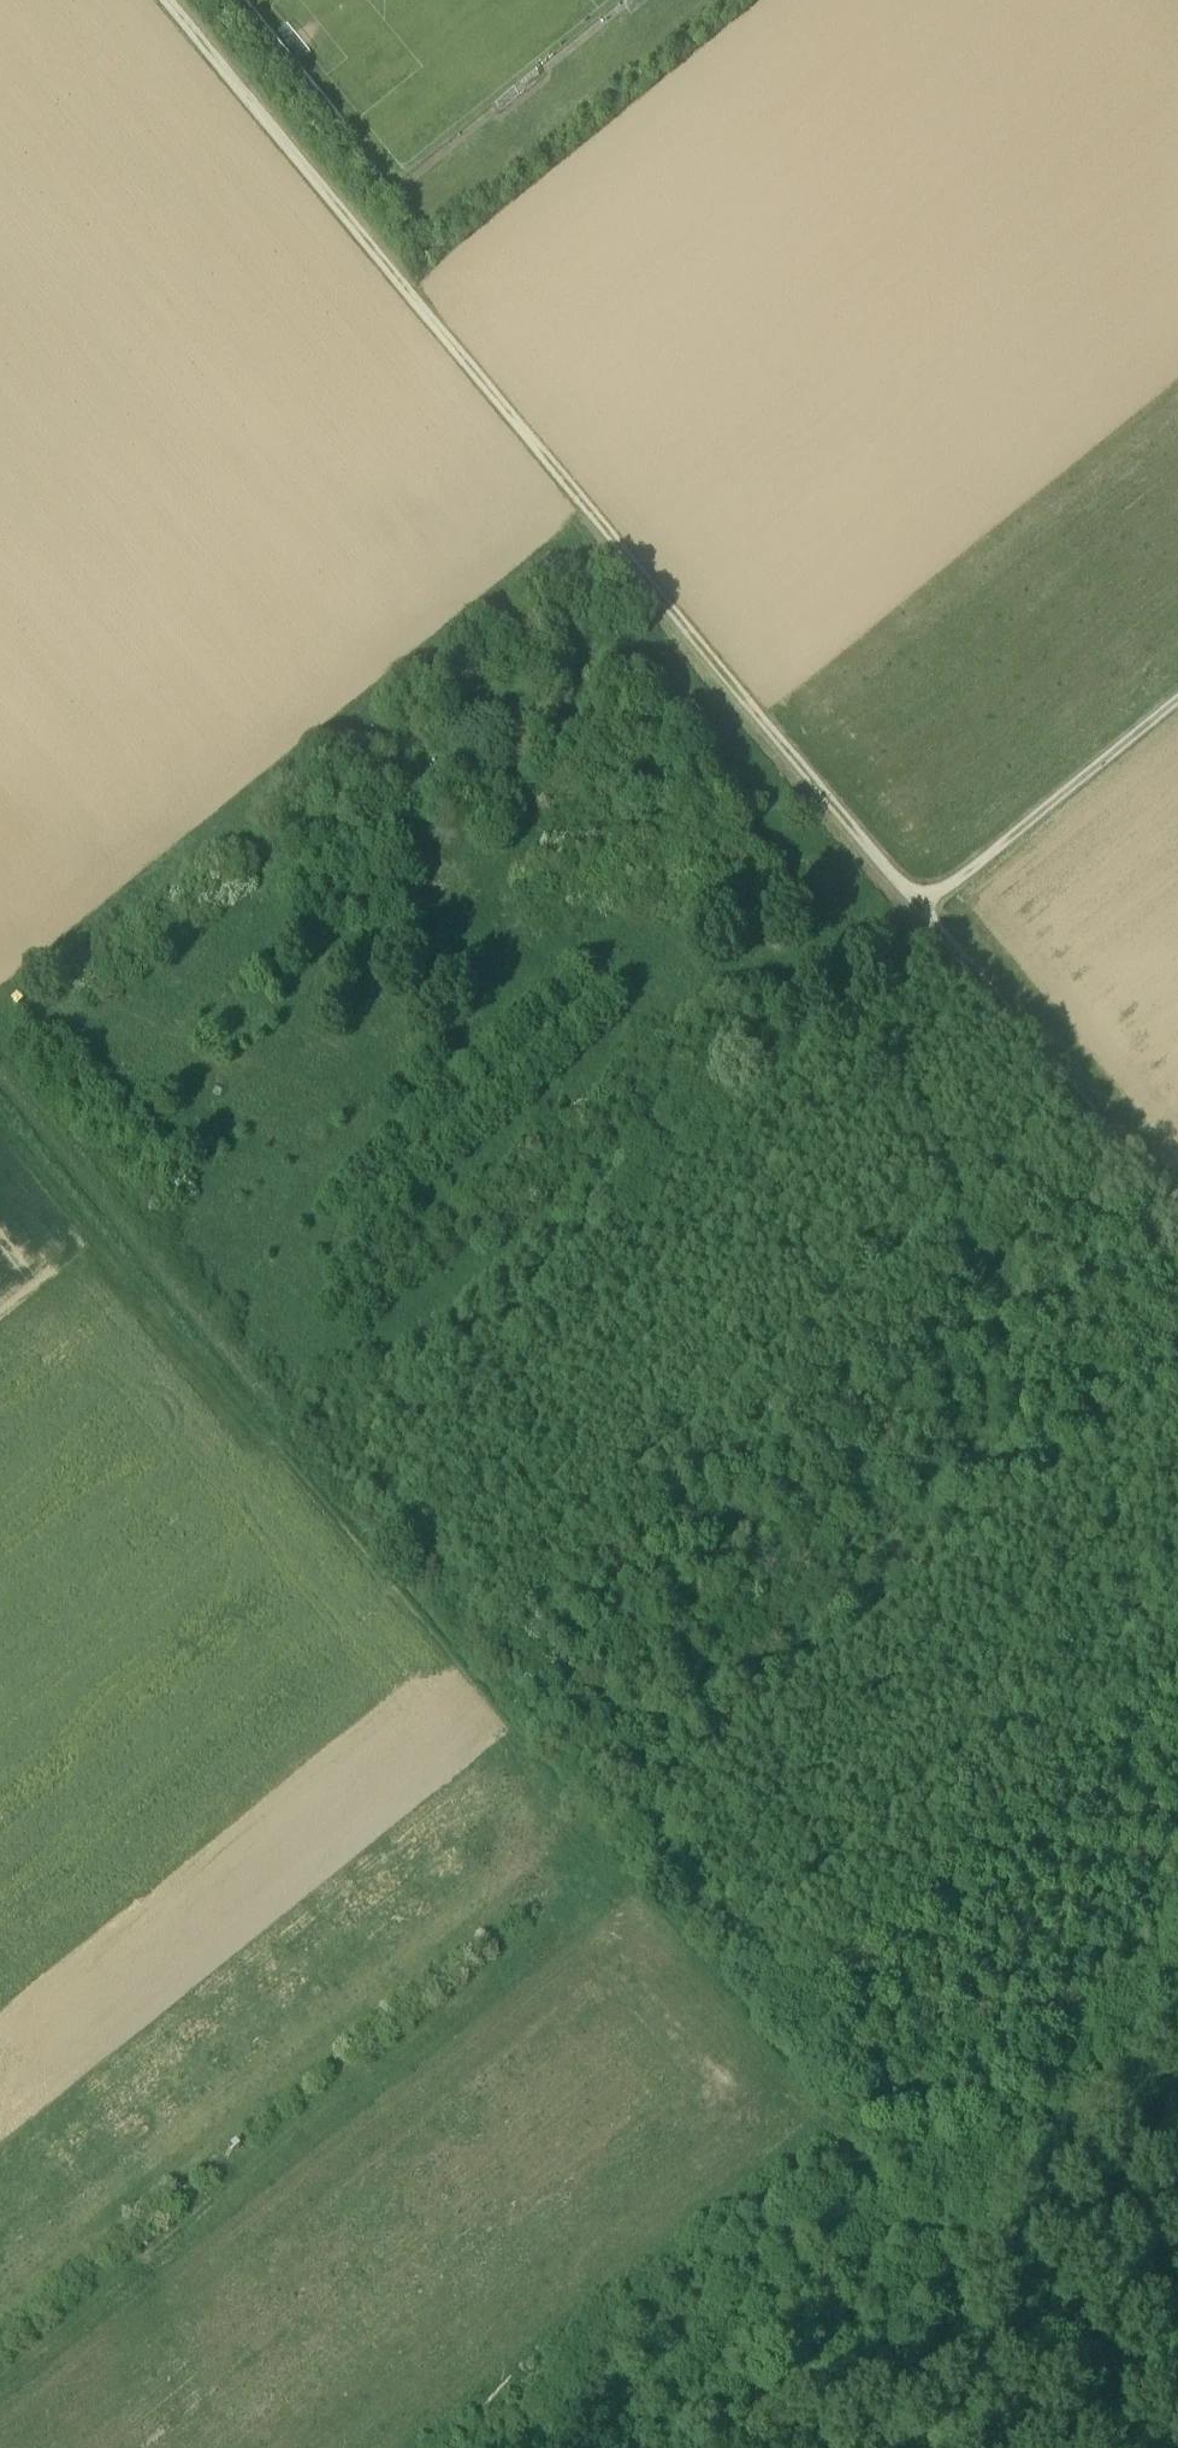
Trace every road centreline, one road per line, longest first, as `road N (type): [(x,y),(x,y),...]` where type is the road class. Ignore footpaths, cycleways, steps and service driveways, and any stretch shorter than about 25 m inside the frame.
road 1 (track): [(165,0),(1177,1222)]
road 2 (track): [(920,913),(1177,701)]

